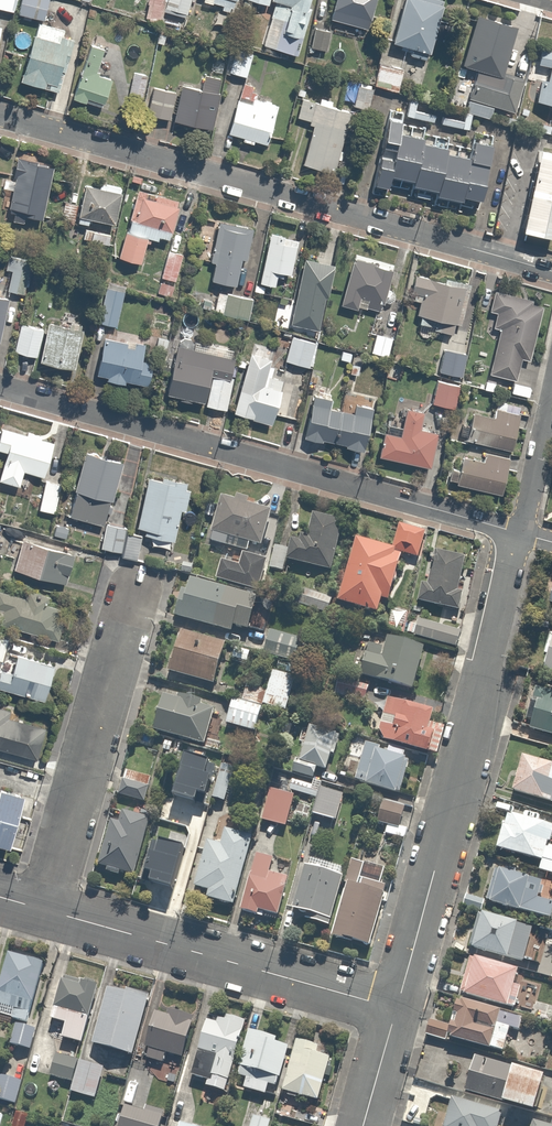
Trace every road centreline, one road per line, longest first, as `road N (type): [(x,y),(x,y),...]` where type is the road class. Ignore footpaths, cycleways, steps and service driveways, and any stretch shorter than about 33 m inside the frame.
road 1 (residential): [(551,271),(0,115)]
road 2 (residential): [(0,386),(518,534)]
road 3 (residential): [(518,534),(396,1009)]
road 4 (residential): [(396,1009),(47,909)]
road 5 (residential): [(47,909),(135,592)]
road 6 (residential): [(551,385),(518,534)]
road 7 (residential): [(396,1009),(363,1125)]

